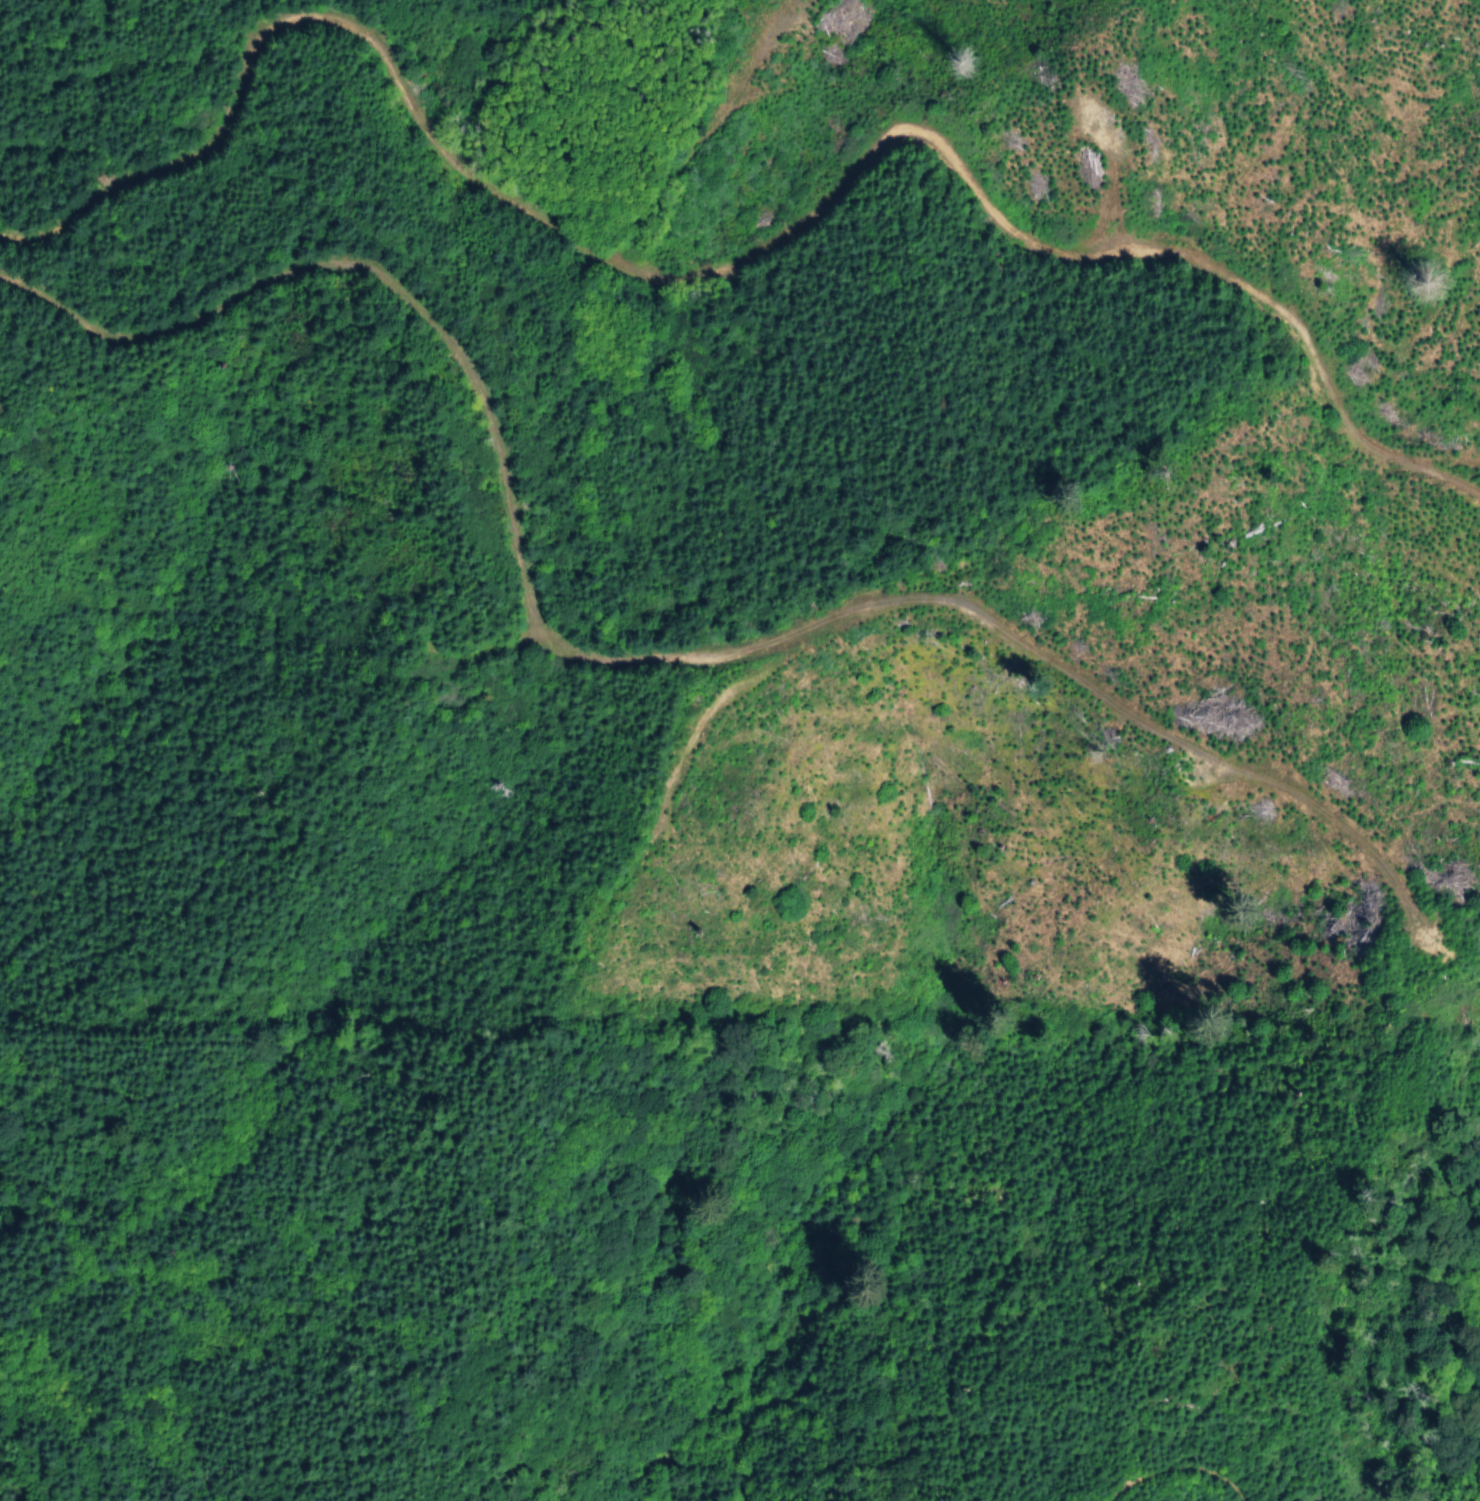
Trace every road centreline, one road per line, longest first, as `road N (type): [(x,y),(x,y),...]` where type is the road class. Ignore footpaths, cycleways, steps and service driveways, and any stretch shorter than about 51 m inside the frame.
road 1 (residential): [(1479,417),(1394,433),(1305,403),(1149,253),(1041,229),(944,229),(855,150),(771,144),(616,288),(526,312),(490,294),(299,84),(174,72),(120,114),(36,258),(0,268)]
road 2 (residential): [(1194,0),(1347,205),(1479,302)]

